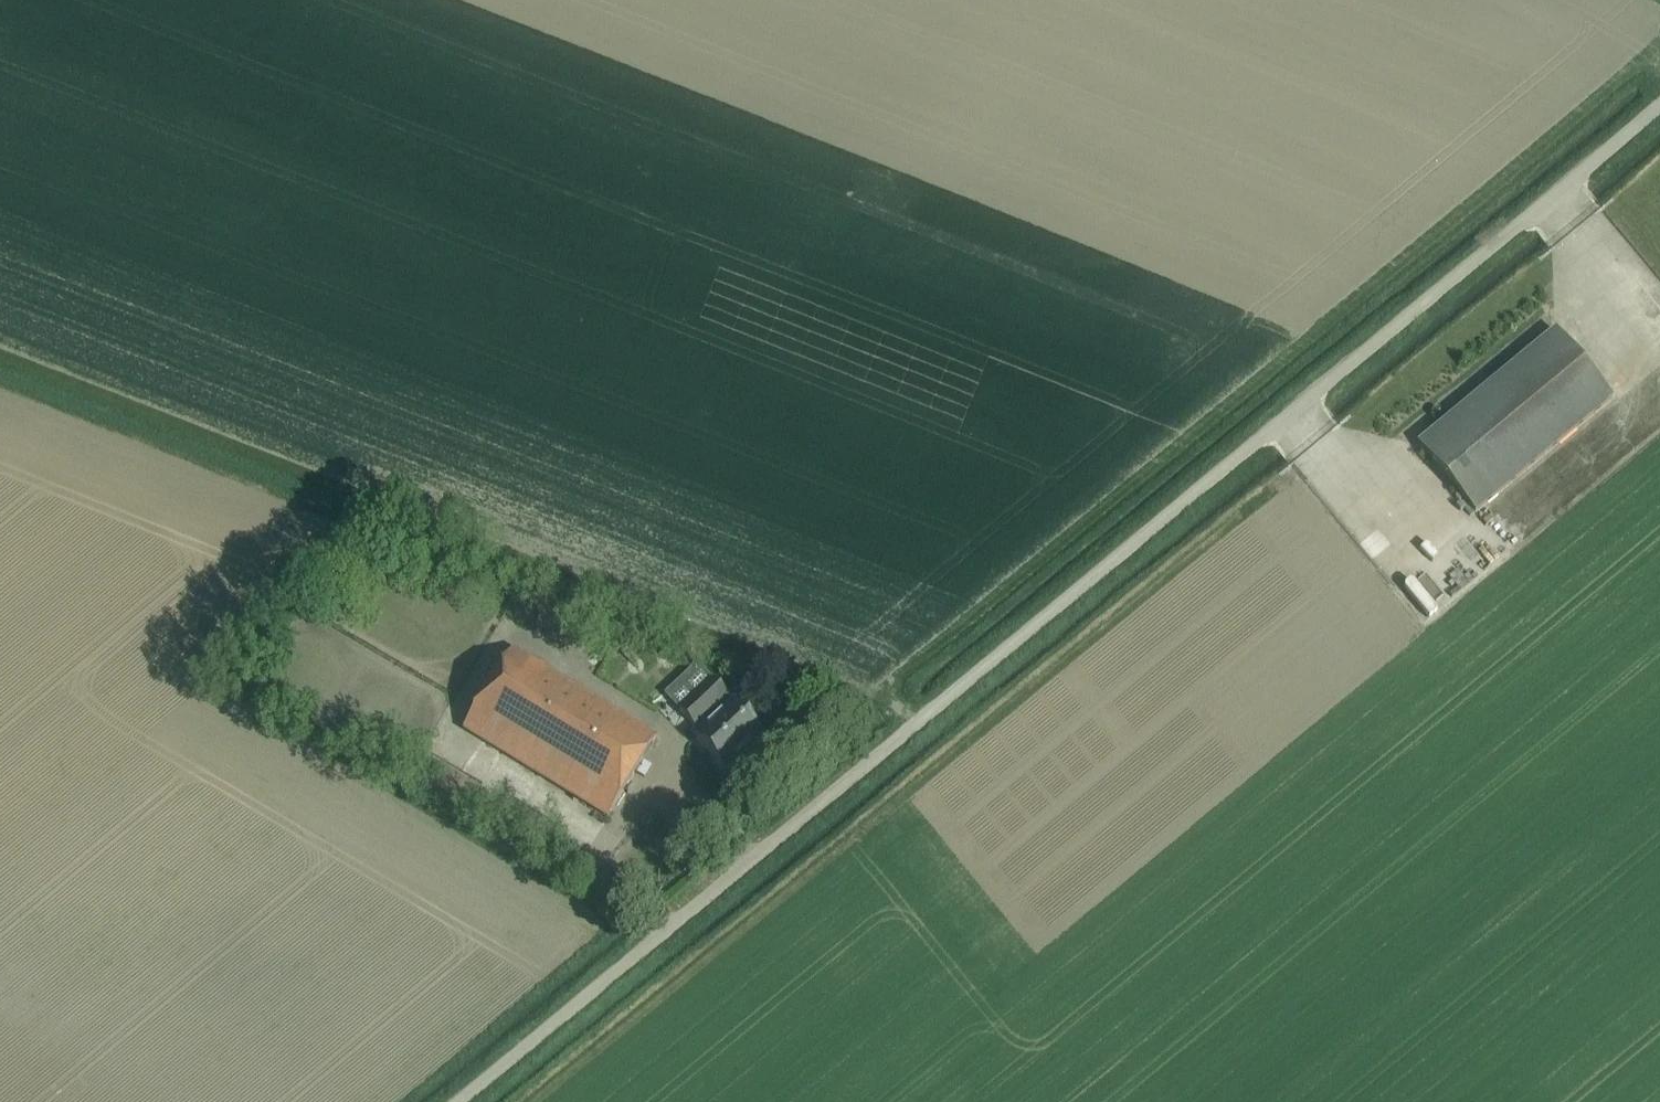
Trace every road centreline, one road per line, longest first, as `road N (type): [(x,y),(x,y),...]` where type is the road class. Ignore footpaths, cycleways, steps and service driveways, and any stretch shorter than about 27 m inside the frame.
road 1 (unclassified): [(457,1101),(1659,104)]

